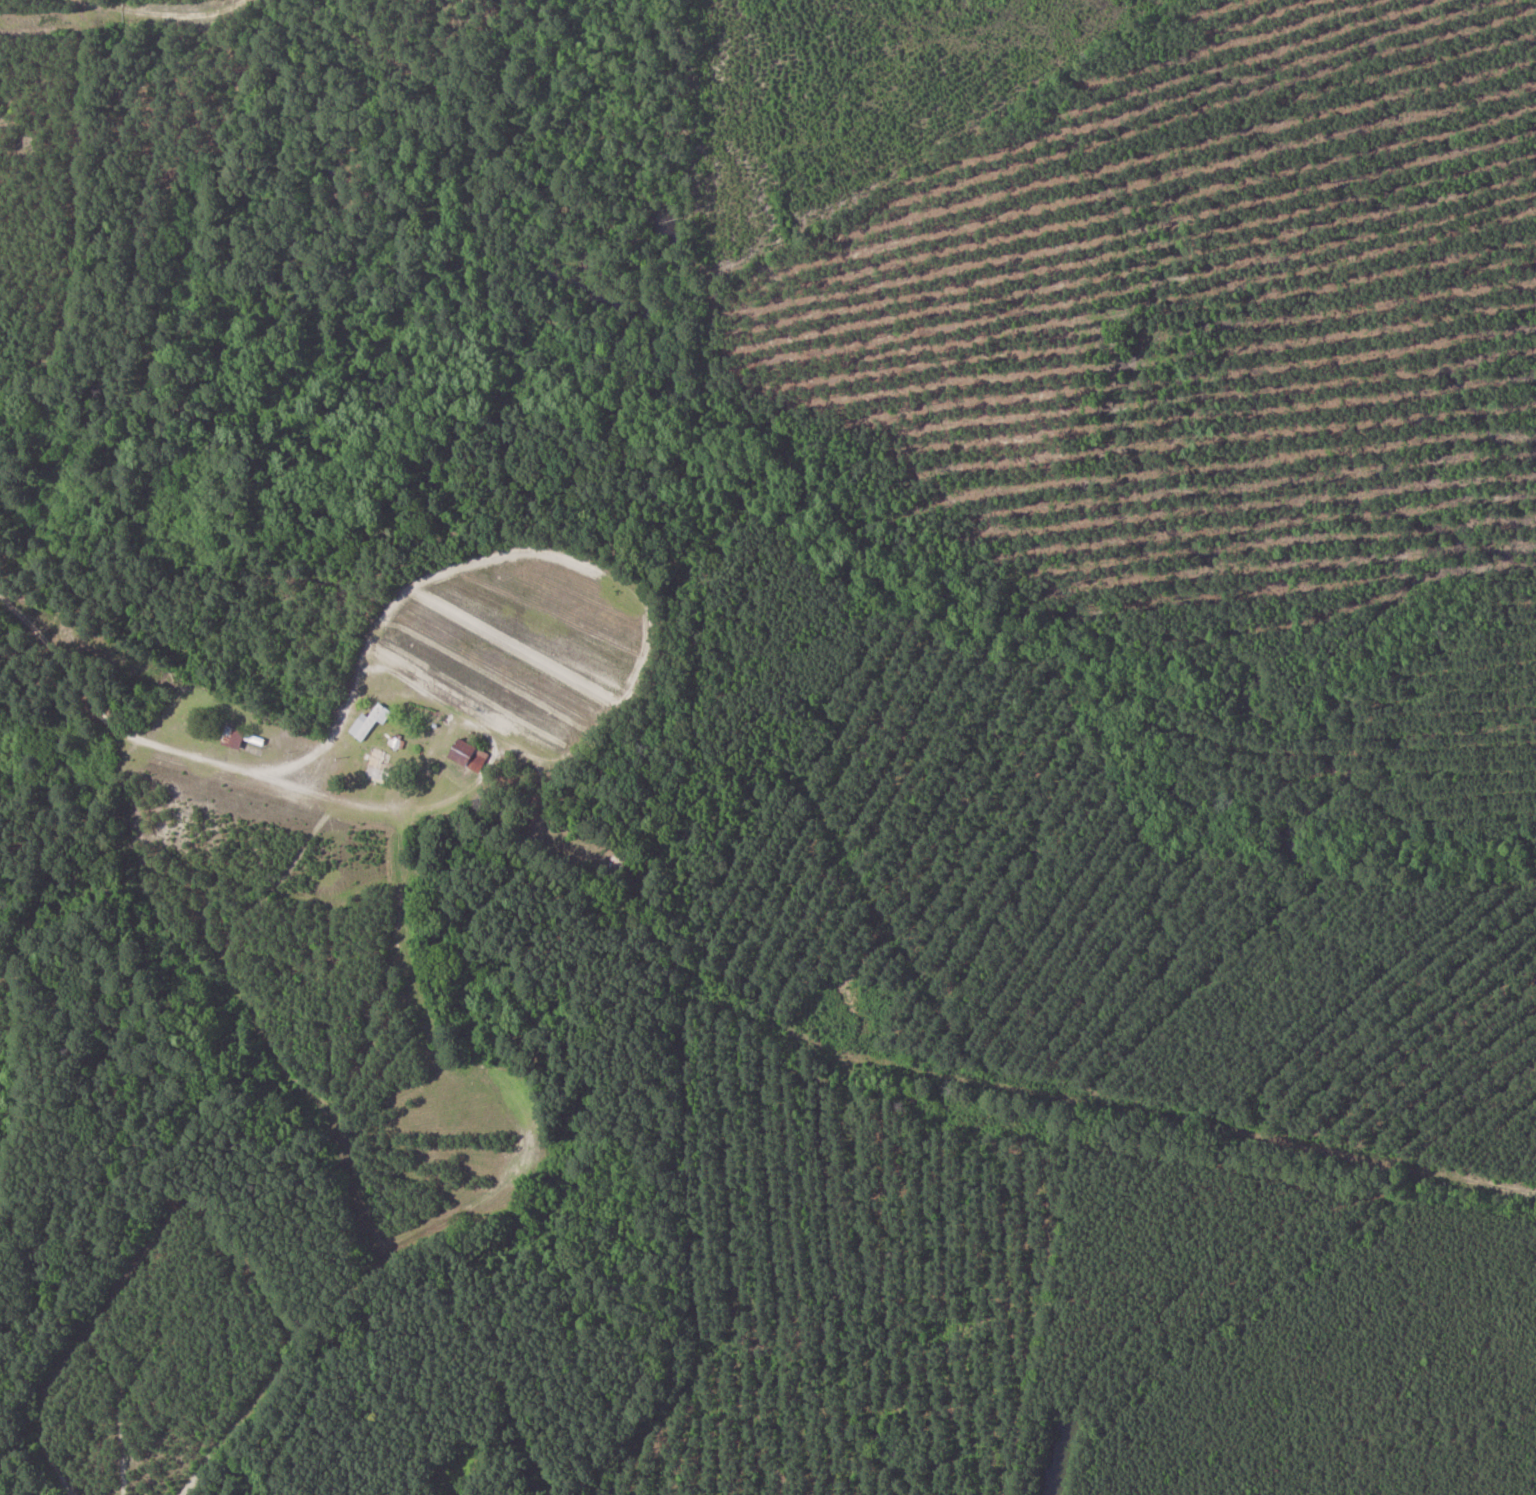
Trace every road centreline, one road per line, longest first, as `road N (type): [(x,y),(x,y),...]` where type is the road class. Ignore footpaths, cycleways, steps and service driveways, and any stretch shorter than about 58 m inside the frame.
road 1 (track): [(239,767),(368,810),(396,810),(413,801),(451,726),(477,728),(555,765),(614,723),(645,675),(653,636),(642,592),(537,548),(490,554),(433,575),(379,609),(356,693),(329,740),(290,769),(239,767)]
road 2 (track): [(239,767),(105,719),(0,592)]

